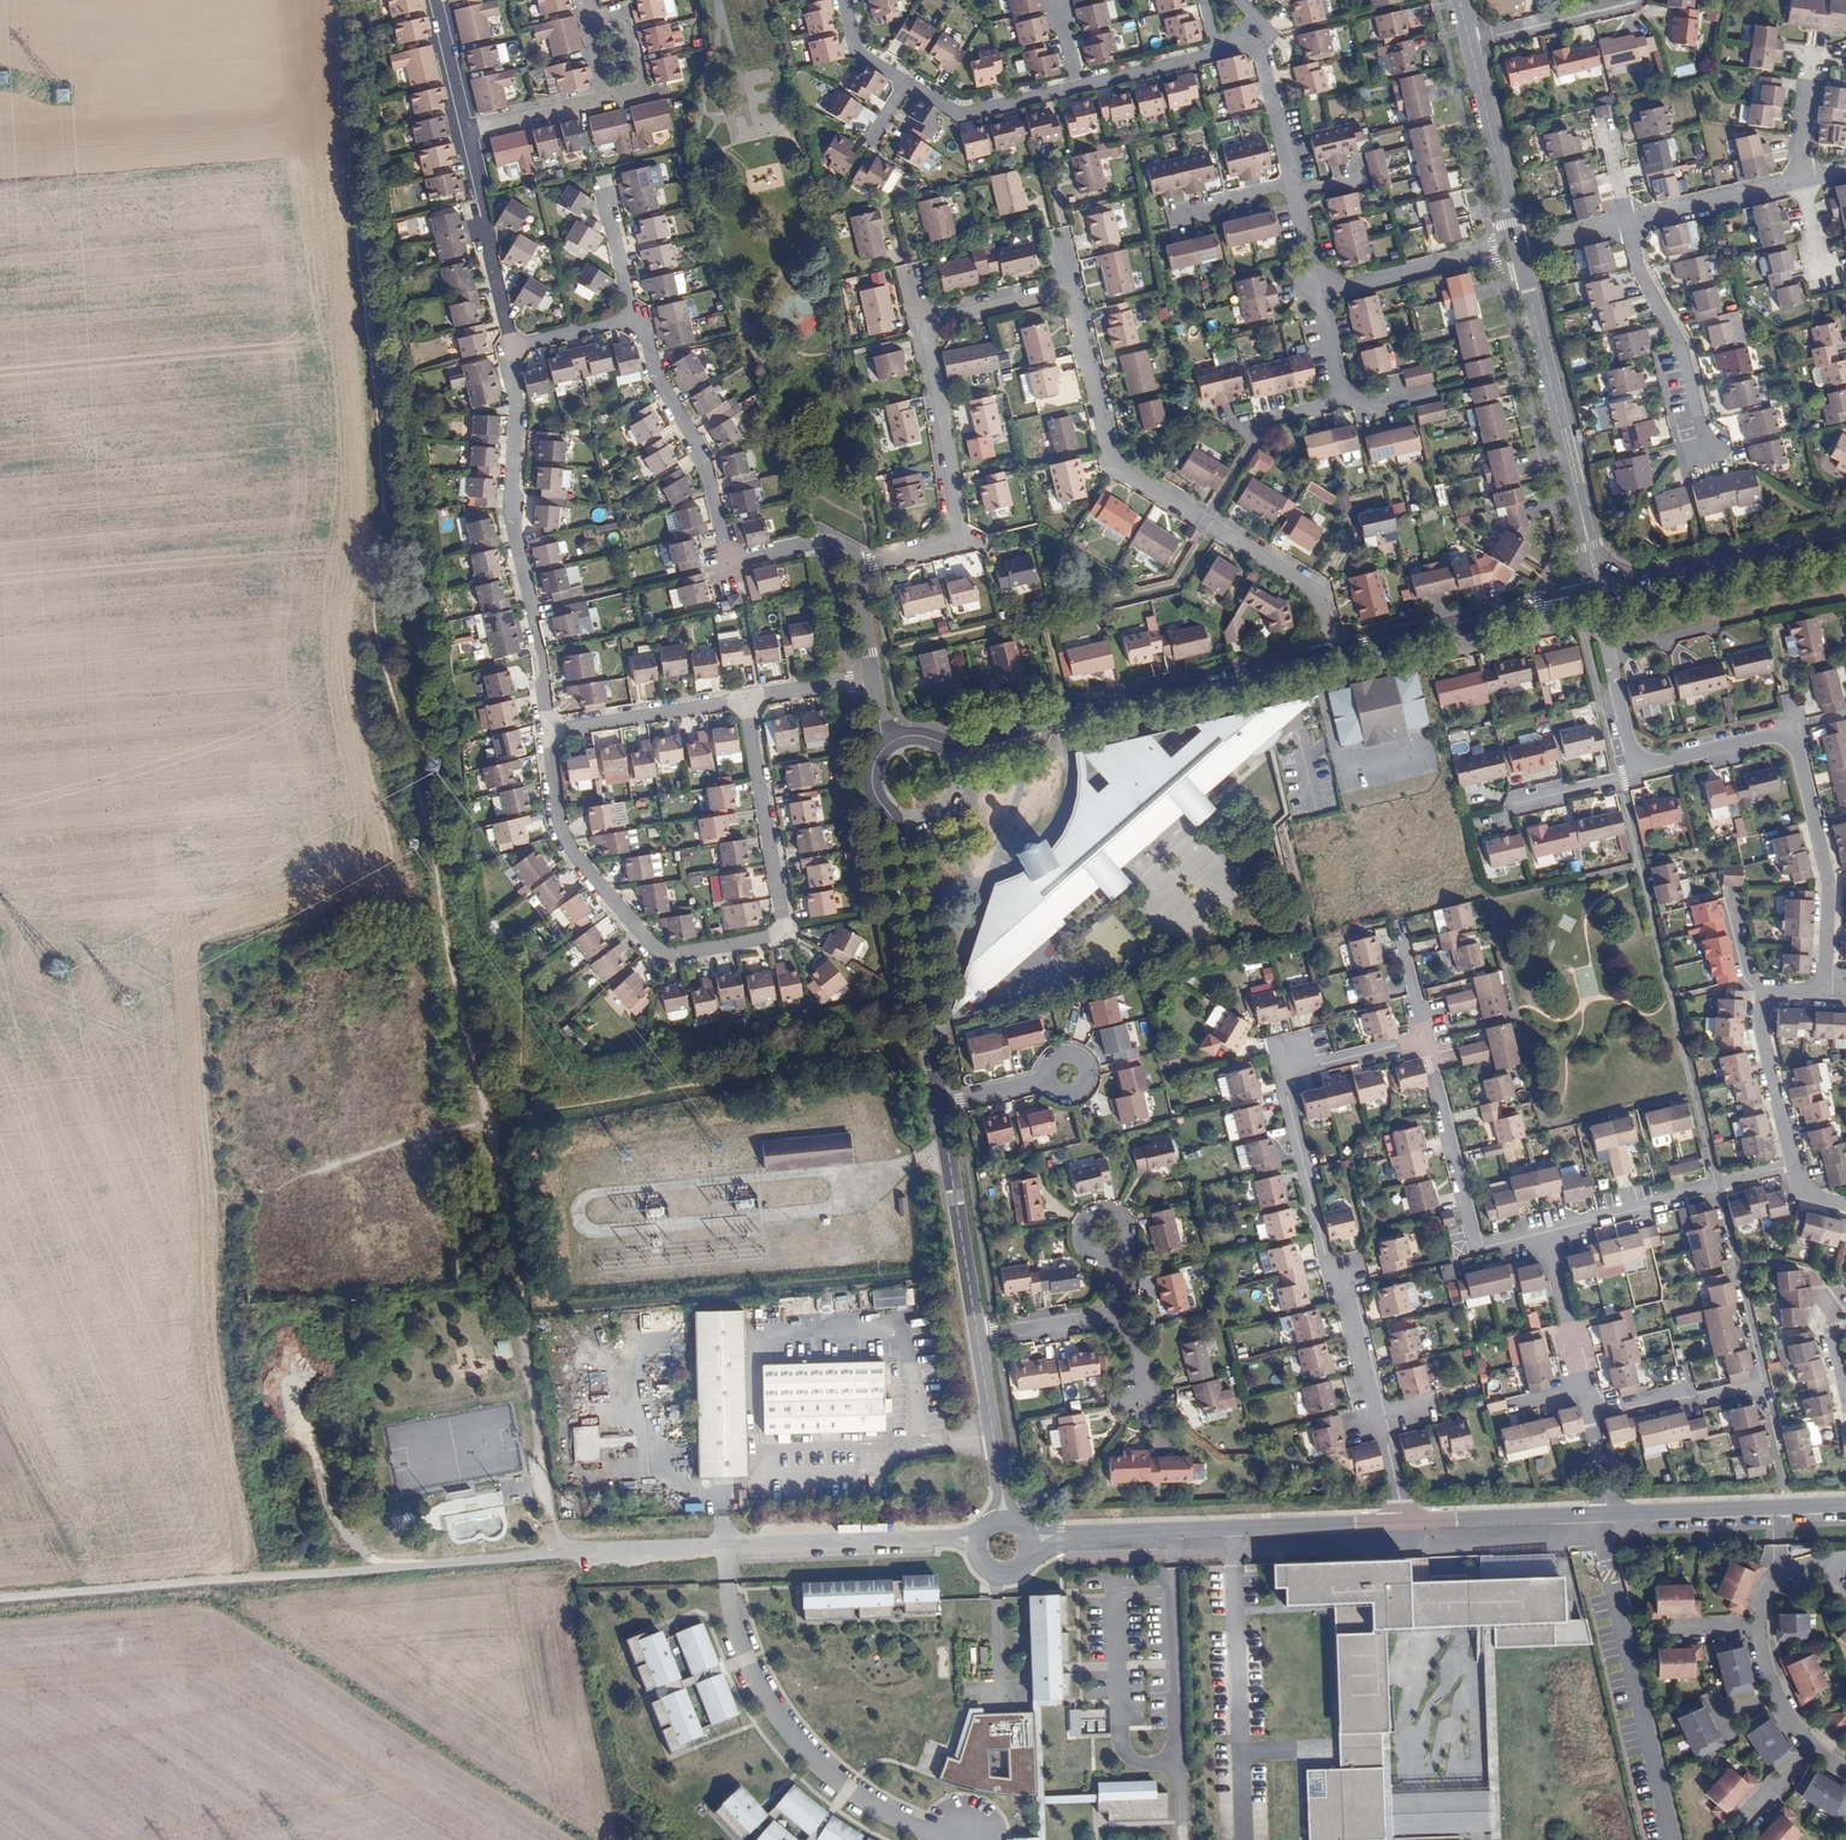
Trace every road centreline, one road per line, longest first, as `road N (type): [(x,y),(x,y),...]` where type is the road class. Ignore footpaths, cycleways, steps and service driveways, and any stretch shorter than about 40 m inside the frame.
road 1 (residential): [(1547,1234),(1477,1253),(1426,1039),(1281,1073),(1402,1521)]
road 2 (residential): [(746,699),(785,916),(773,936),(688,952),(651,946),(565,839),(549,731)]
road 3 (residential): [(1795,1164),(1761,1032),(1766,994),(1826,994),(1831,904),(1792,731)]
road 4 (residential): [(1069,287),(928,325),(954,539),(854,566)]
road 5 (residential): [(935,744),(965,746),(1332,657)]
road 6 (residential): [(727,1550),(743,1643),(805,1748),(877,1808),(955,1839)]
road 7 (residential): [(513,346),(507,354),(518,428),(511,512),(549,731)]
road 8 (residential): [(888,746),(869,780),(895,831),(940,1107)]
road 9 (residential): [(816,542),(728,563),(708,469),(633,318)]
road 10 (residential): [(1518,248),(1602,590)]
road 11 (residential): [(1792,731),(1635,768),(1594,592)]
road 12 (residential): [(1402,1521),(1061,1535)]
road 13 (residential): [(1673,1839),(1597,1513)]
road 14 (residential): [(906,83),(967,115),(1219,53)]
road 15 (residential): [(1716,1184),(1783,1484)]
road 16 (residential): [(1314,294),(1345,398),(1263,427),(1206,522)]
road 17 (residential): [(1069,287),(1106,451),(1206,522)]
road 18 (residential): [(1547,1234),(1608,1513)]
road 19 (residential): [(1332,657),(1594,592)]
road 20 (residential): [(1257,45),(1314,294)]
road 21 (residential): [(1845,540),(1602,590)]
road 22 (track): [(521,1308),(555,1552)]
road 23 (residential): [(467,134),(607,99),(585,0)]
road 24 (residential): [(1705,447),(1681,345),(1645,285),(1627,222)]
road 25 (residential): [(1845,1505),(1608,1513)]
road 26 (residential): [(940,1107),(978,1336)]
road 27 (residential): [(727,1550),(957,1538)]
road 28 (residential): [(1845,169),(1627,222)]
road 29 (track): [(295,1370),(296,1408),(333,1510),(386,1567)]
road 30 (residential): [(467,134),(513,346)]
road 31 (residential): [(1470,43),(1518,248)]
road 32 (residential): [(1314,294),(1518,248)]
road 33 (residential): [(549,731),(746,699)]
road 34 (residential): [(1206,522),(1316,589),(1332,657)]
road 35 (residential): [(1597,1513),(1402,1521)]
road 36 (residential): [(1716,1184),(1547,1234)]
road 37 (residential): [(555,1552),(727,1550)]
road 38 (residential): [(1470,43),(1636,0)]
road 39 (residential): [(978,1336),(1002,1492)]
road 40 (residential): [(978,1336),(1115,1317)]
road 41 (residential): [(435,0),(467,134)]
road 42 (residential): [(1117,1258),(1129,1244),(1128,1226),(1114,1214),(1096,1215),(1084,1228),(1085,1247),(1108,1261)]
road 43 (residential): [(1755,1632),(1761,1596),(1782,1573),(1845,1555)]
road 44 (residential): [(746,699),(874,680)]
road 45 (residential): [(513,346),(633,318)]

